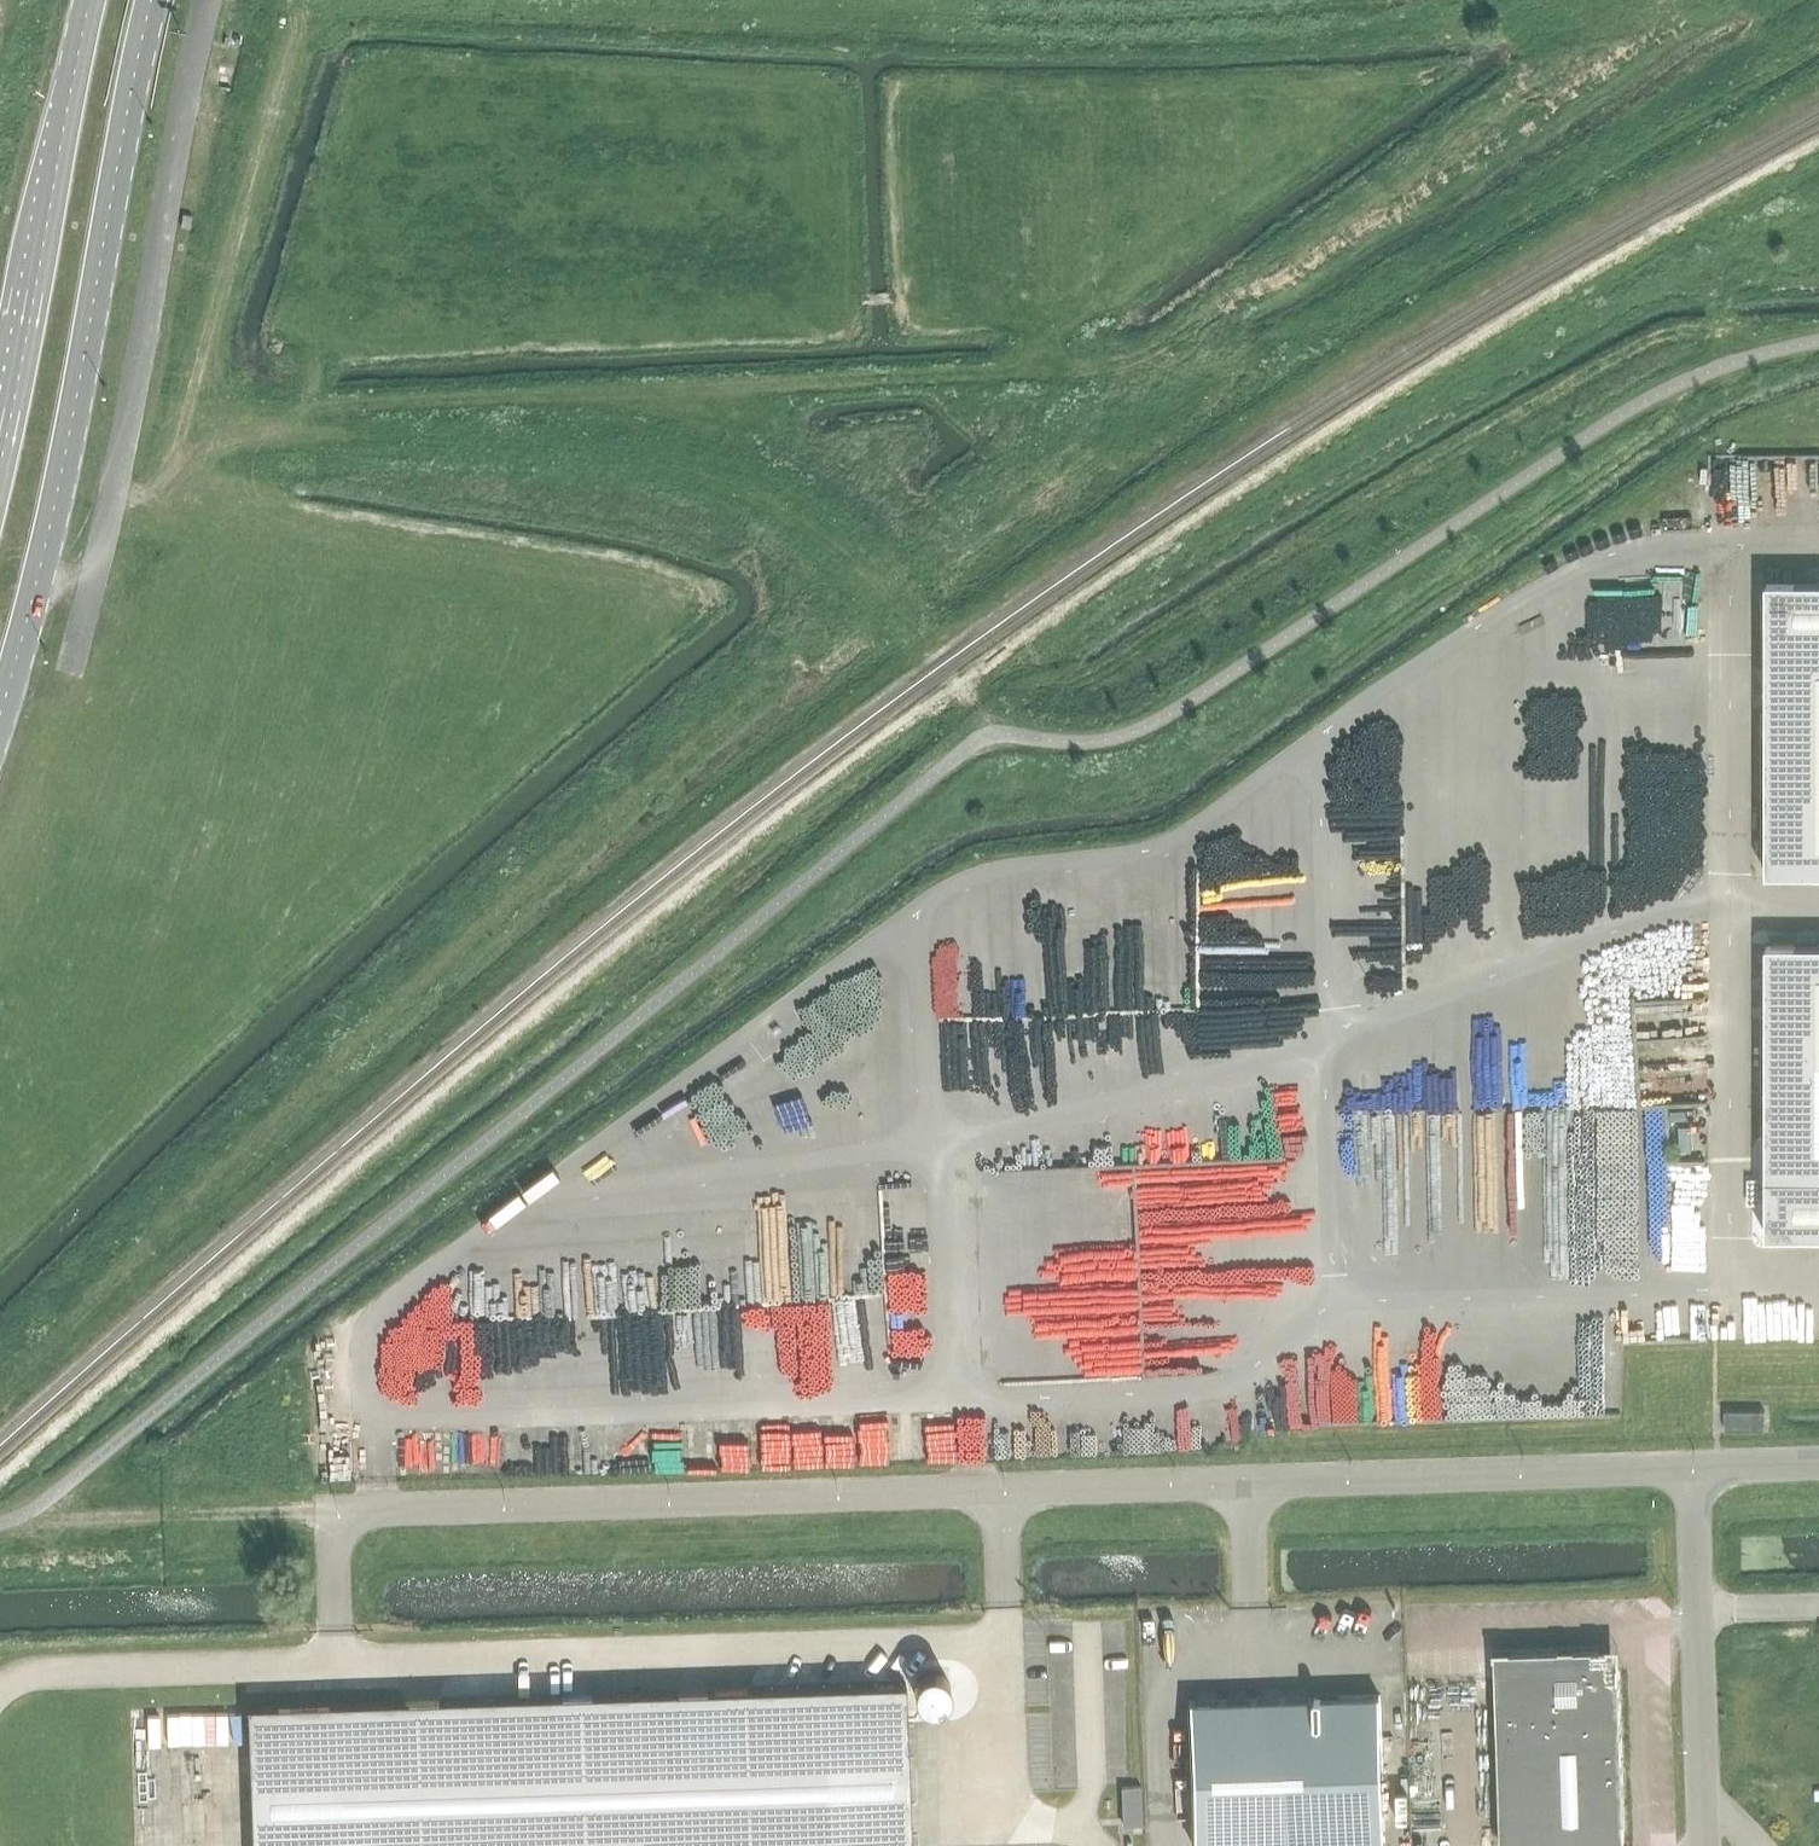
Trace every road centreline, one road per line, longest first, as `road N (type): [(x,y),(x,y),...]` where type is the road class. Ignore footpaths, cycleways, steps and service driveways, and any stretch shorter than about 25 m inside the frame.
road 1 (unclassified): [(1818,1464),(333,1512),(337,1664)]
road 2 (primary): [(0,713),(77,394),(151,0)]
road 3 (primary): [(89,0),(0,466)]
road 4 (track): [(333,1512),(9,1521)]

